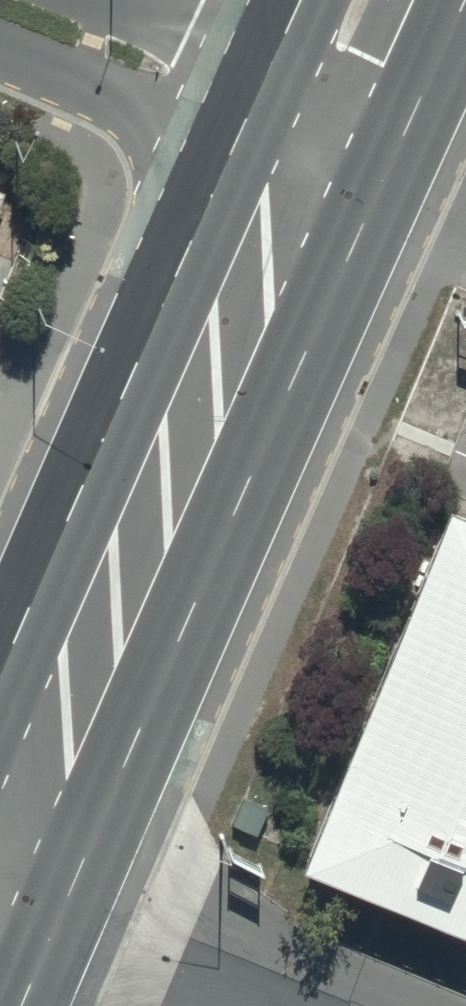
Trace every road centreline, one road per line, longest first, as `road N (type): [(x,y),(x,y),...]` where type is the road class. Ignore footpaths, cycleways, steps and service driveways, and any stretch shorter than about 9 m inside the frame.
road 1 (trunk): [(390,169),(24,1005)]
road 2 (trunk): [(0,694),(253,108)]
road 3 (residential): [(253,108),(0,2)]
road 4 (trunk): [(465,0),(390,169)]
road 5 (residential): [(390,169),(253,108)]

